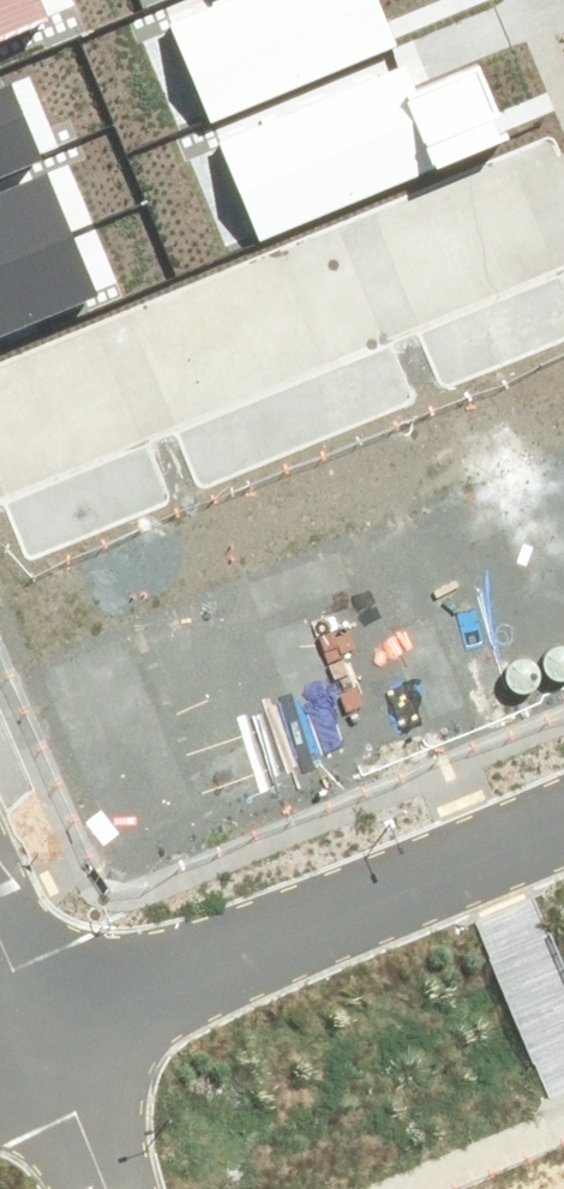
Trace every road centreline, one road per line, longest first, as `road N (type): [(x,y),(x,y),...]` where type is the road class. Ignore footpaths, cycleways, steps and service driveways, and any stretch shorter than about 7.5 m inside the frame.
road 1 (residential): [(0,439),(563,203)]
road 2 (residential): [(563,837),(46,1053)]
road 3 (residential): [(46,1053),(104,1188)]

